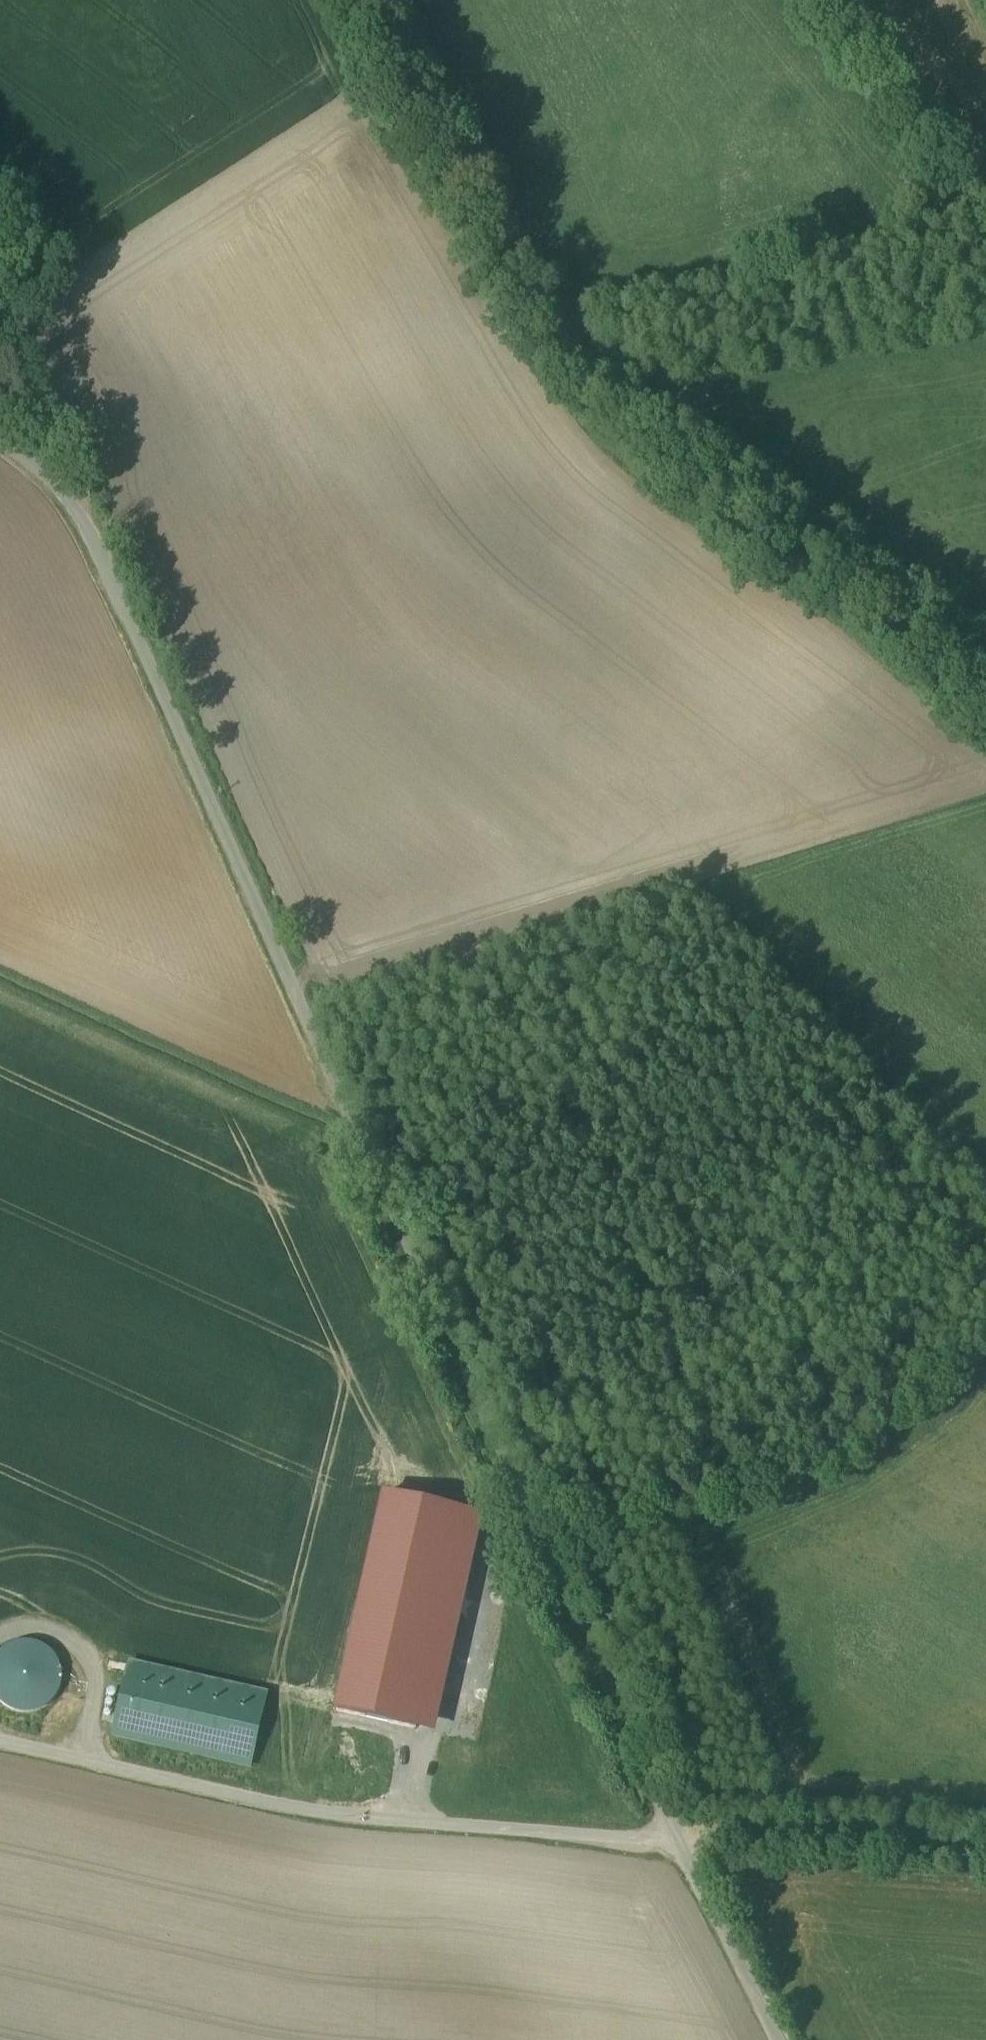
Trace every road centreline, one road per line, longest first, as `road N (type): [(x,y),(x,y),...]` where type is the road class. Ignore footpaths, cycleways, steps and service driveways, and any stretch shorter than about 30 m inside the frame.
road 1 (unclassified): [(0,446),(47,482),(108,575),(688,1845)]
road 2 (unclassified): [(688,1845),(0,1738)]
road 3 (track): [(688,1845),(985,1859)]
road 4 (unclassified): [(785,2039),(688,1845)]

